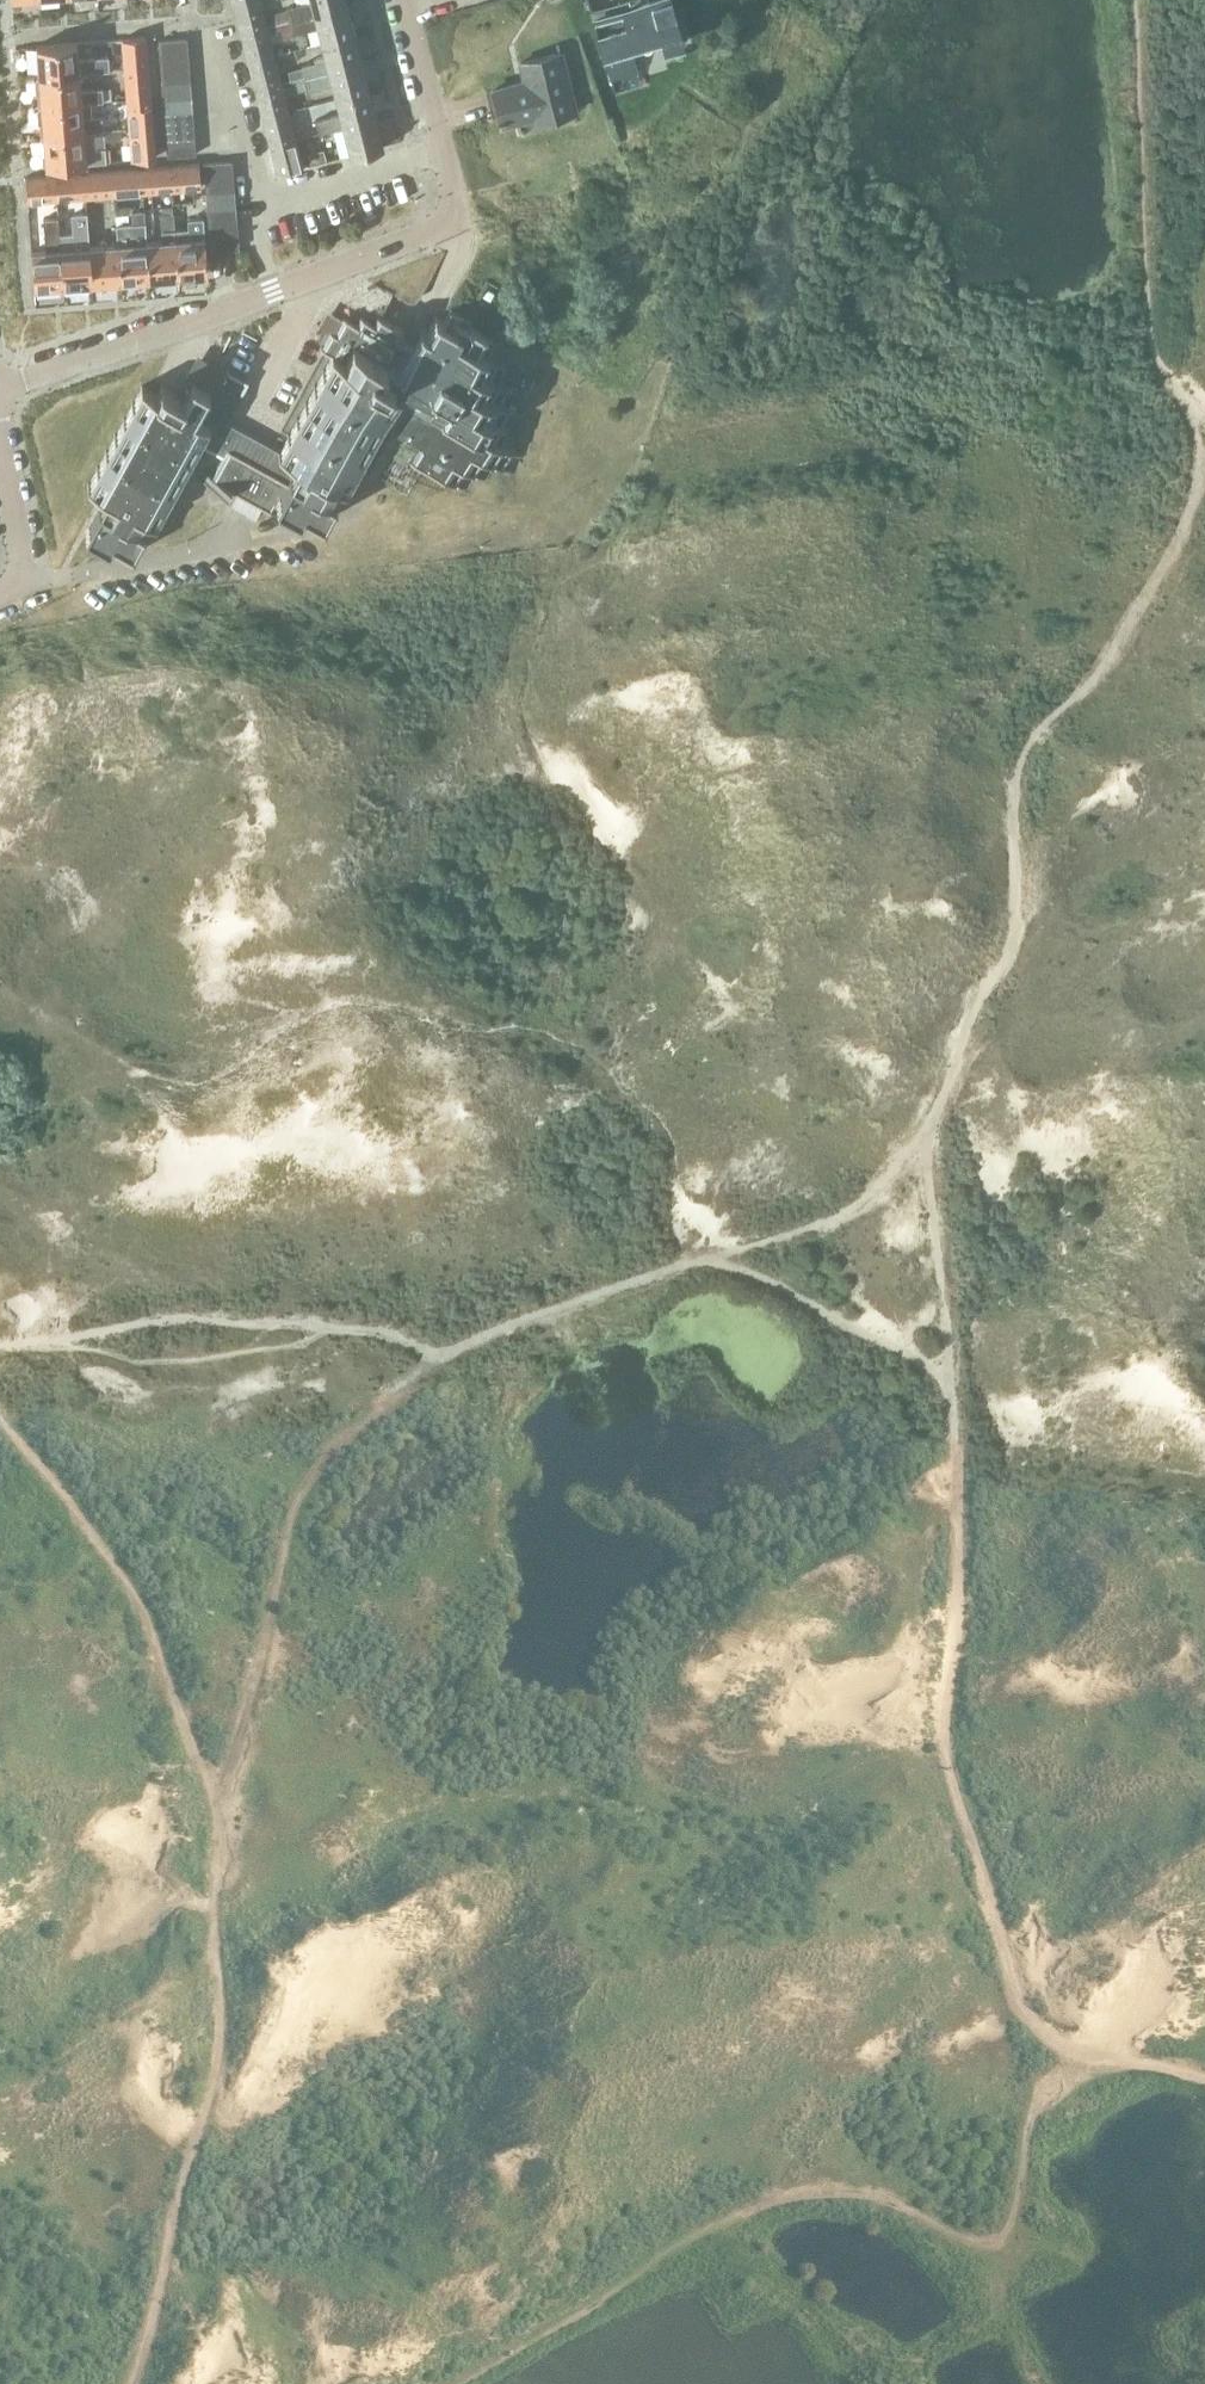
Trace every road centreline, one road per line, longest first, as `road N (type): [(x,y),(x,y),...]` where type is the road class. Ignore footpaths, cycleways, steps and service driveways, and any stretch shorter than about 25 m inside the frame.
road 1 (residential): [(0,395),(443,231),(452,205),(401,5)]
road 2 (residential): [(0,596),(18,583),(22,562),(0,425)]

